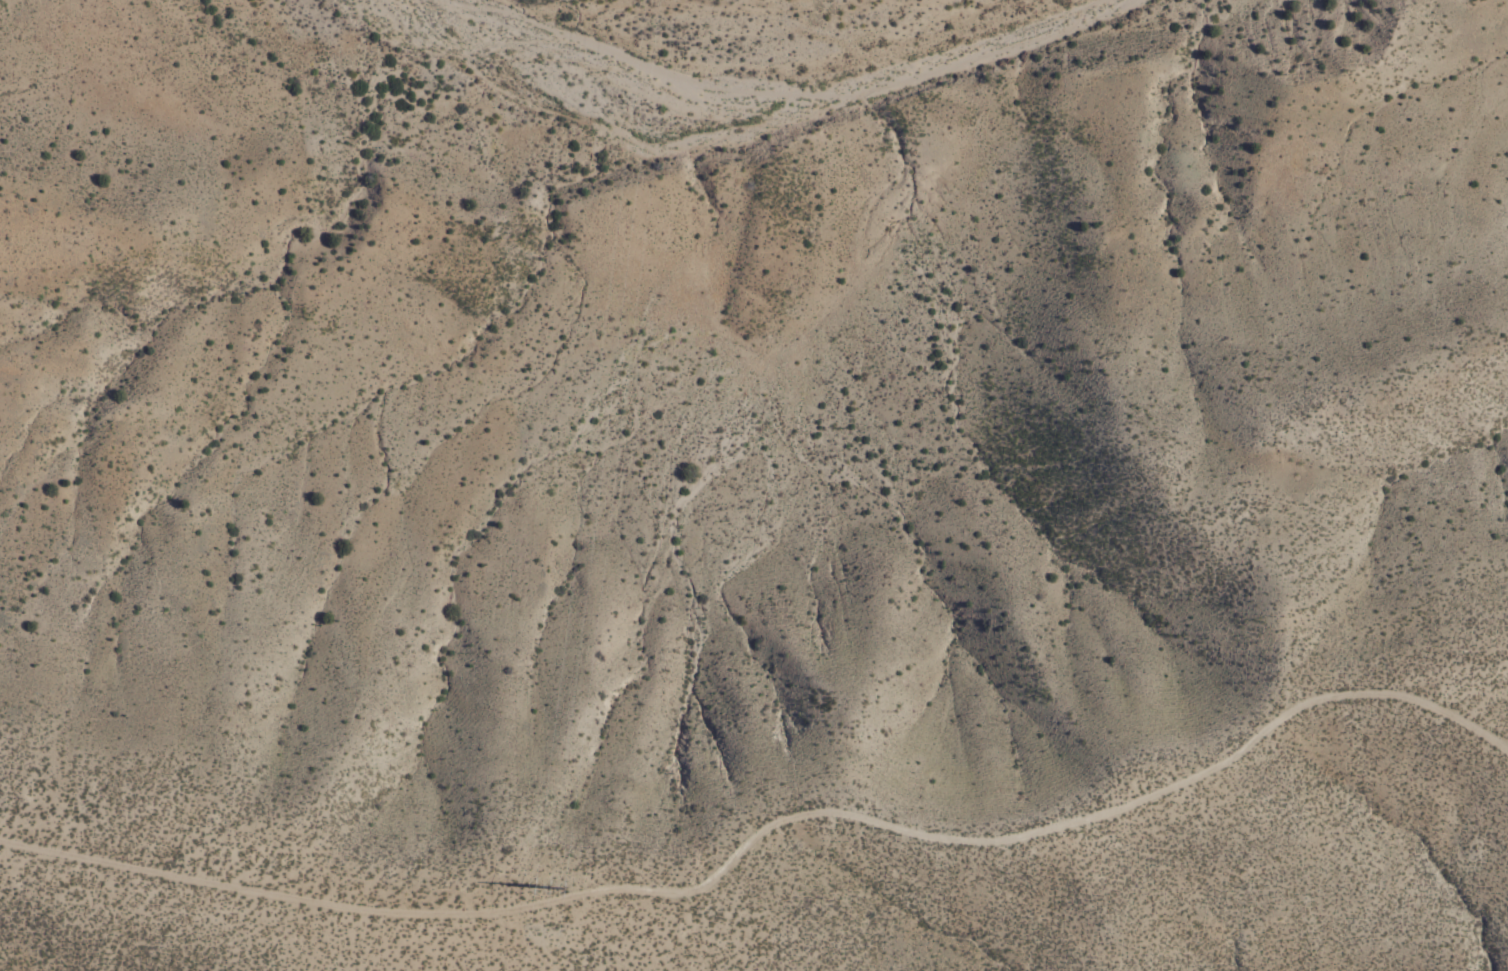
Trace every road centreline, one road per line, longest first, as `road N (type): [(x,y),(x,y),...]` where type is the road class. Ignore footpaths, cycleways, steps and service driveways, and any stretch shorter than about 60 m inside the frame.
road 1 (track): [(0,841),(390,914),(502,914),(616,884),(680,890),(716,878),(744,838),(778,814),(830,808),(952,838),(1006,838),(1066,824),(1204,778),(1280,714),(1320,698),(1412,698),(1507,750)]

